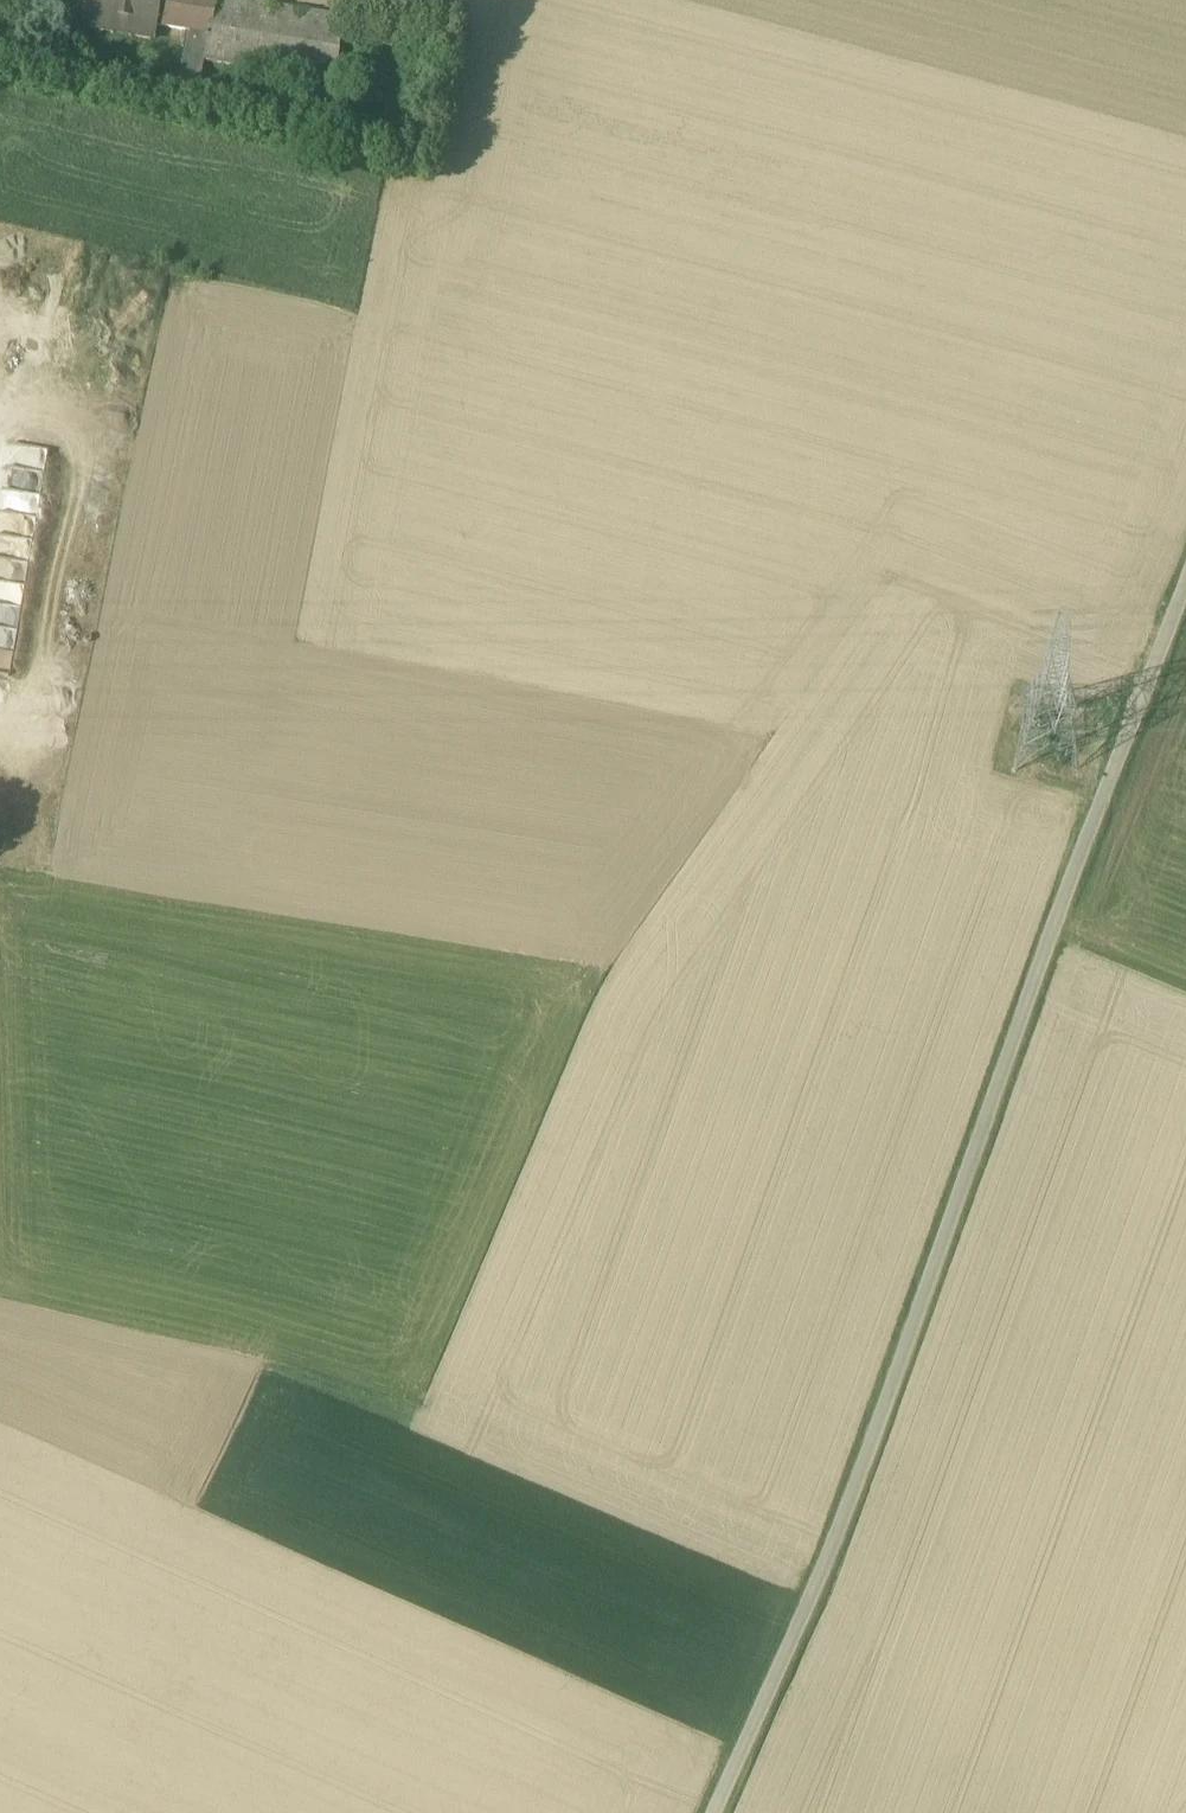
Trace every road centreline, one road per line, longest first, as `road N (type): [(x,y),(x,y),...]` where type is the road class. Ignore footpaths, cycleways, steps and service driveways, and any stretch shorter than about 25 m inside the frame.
road 1 (unclassified): [(725,1812),(831,1562),(1185,581)]

